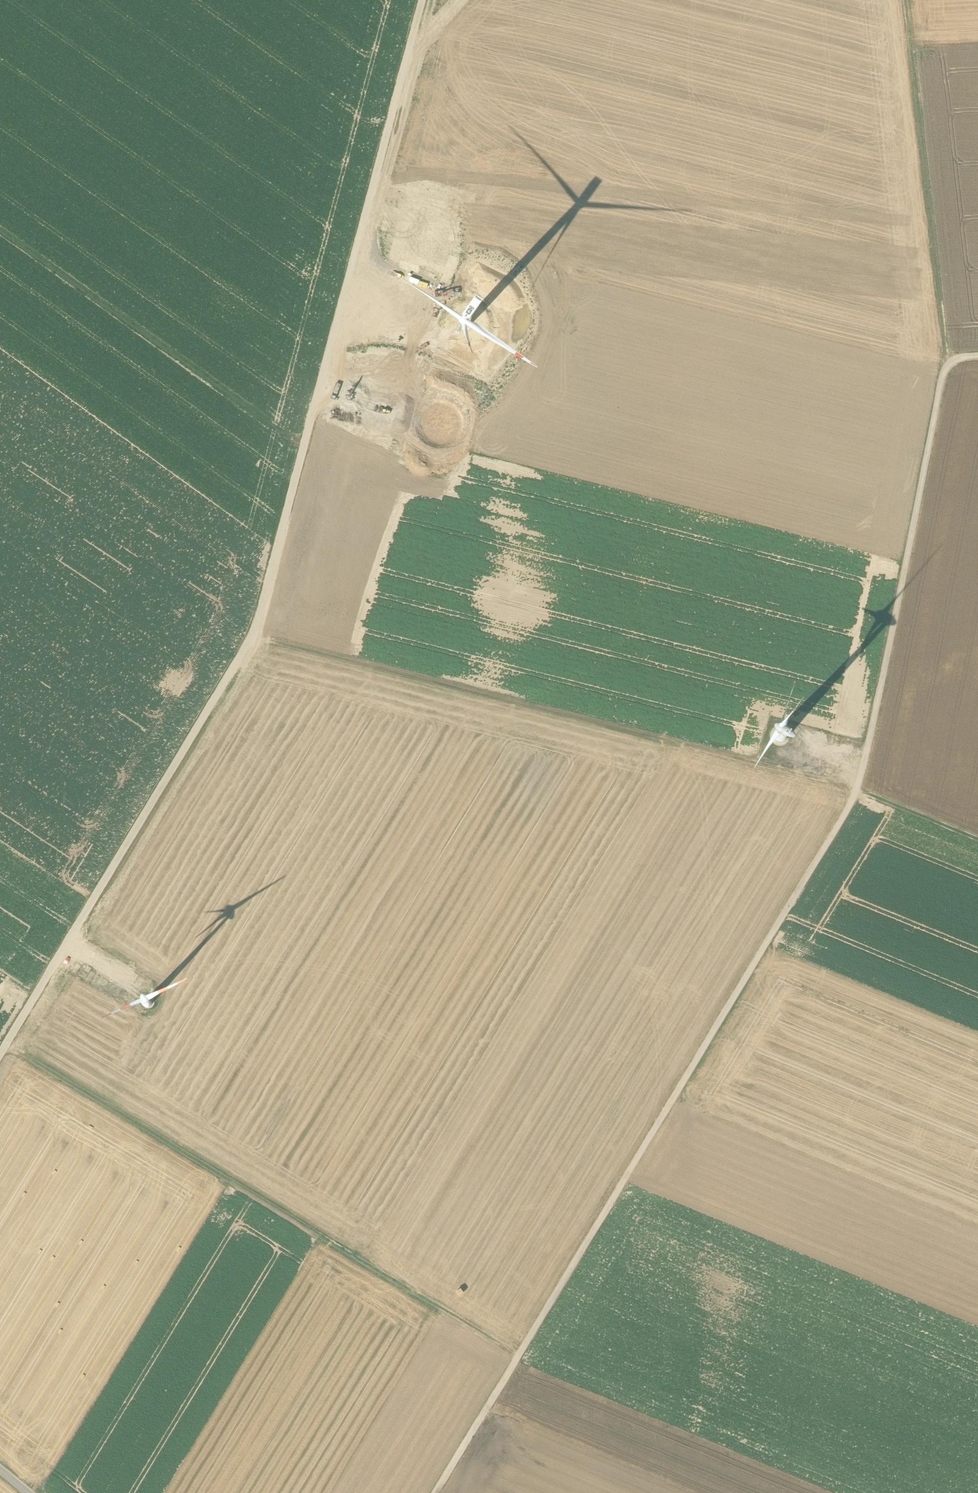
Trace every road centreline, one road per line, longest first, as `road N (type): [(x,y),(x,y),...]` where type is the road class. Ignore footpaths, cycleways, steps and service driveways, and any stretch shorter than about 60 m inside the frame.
road 1 (track): [(906,0),(947,352),(858,790),(438,1492)]
road 2 (track): [(0,1055),(259,631),(425,0)]
road 3 (track): [(858,790),(259,631)]
road 4 (track): [(9,1041),(519,1357)]
road 5 (track): [(858,790),(977,838)]

